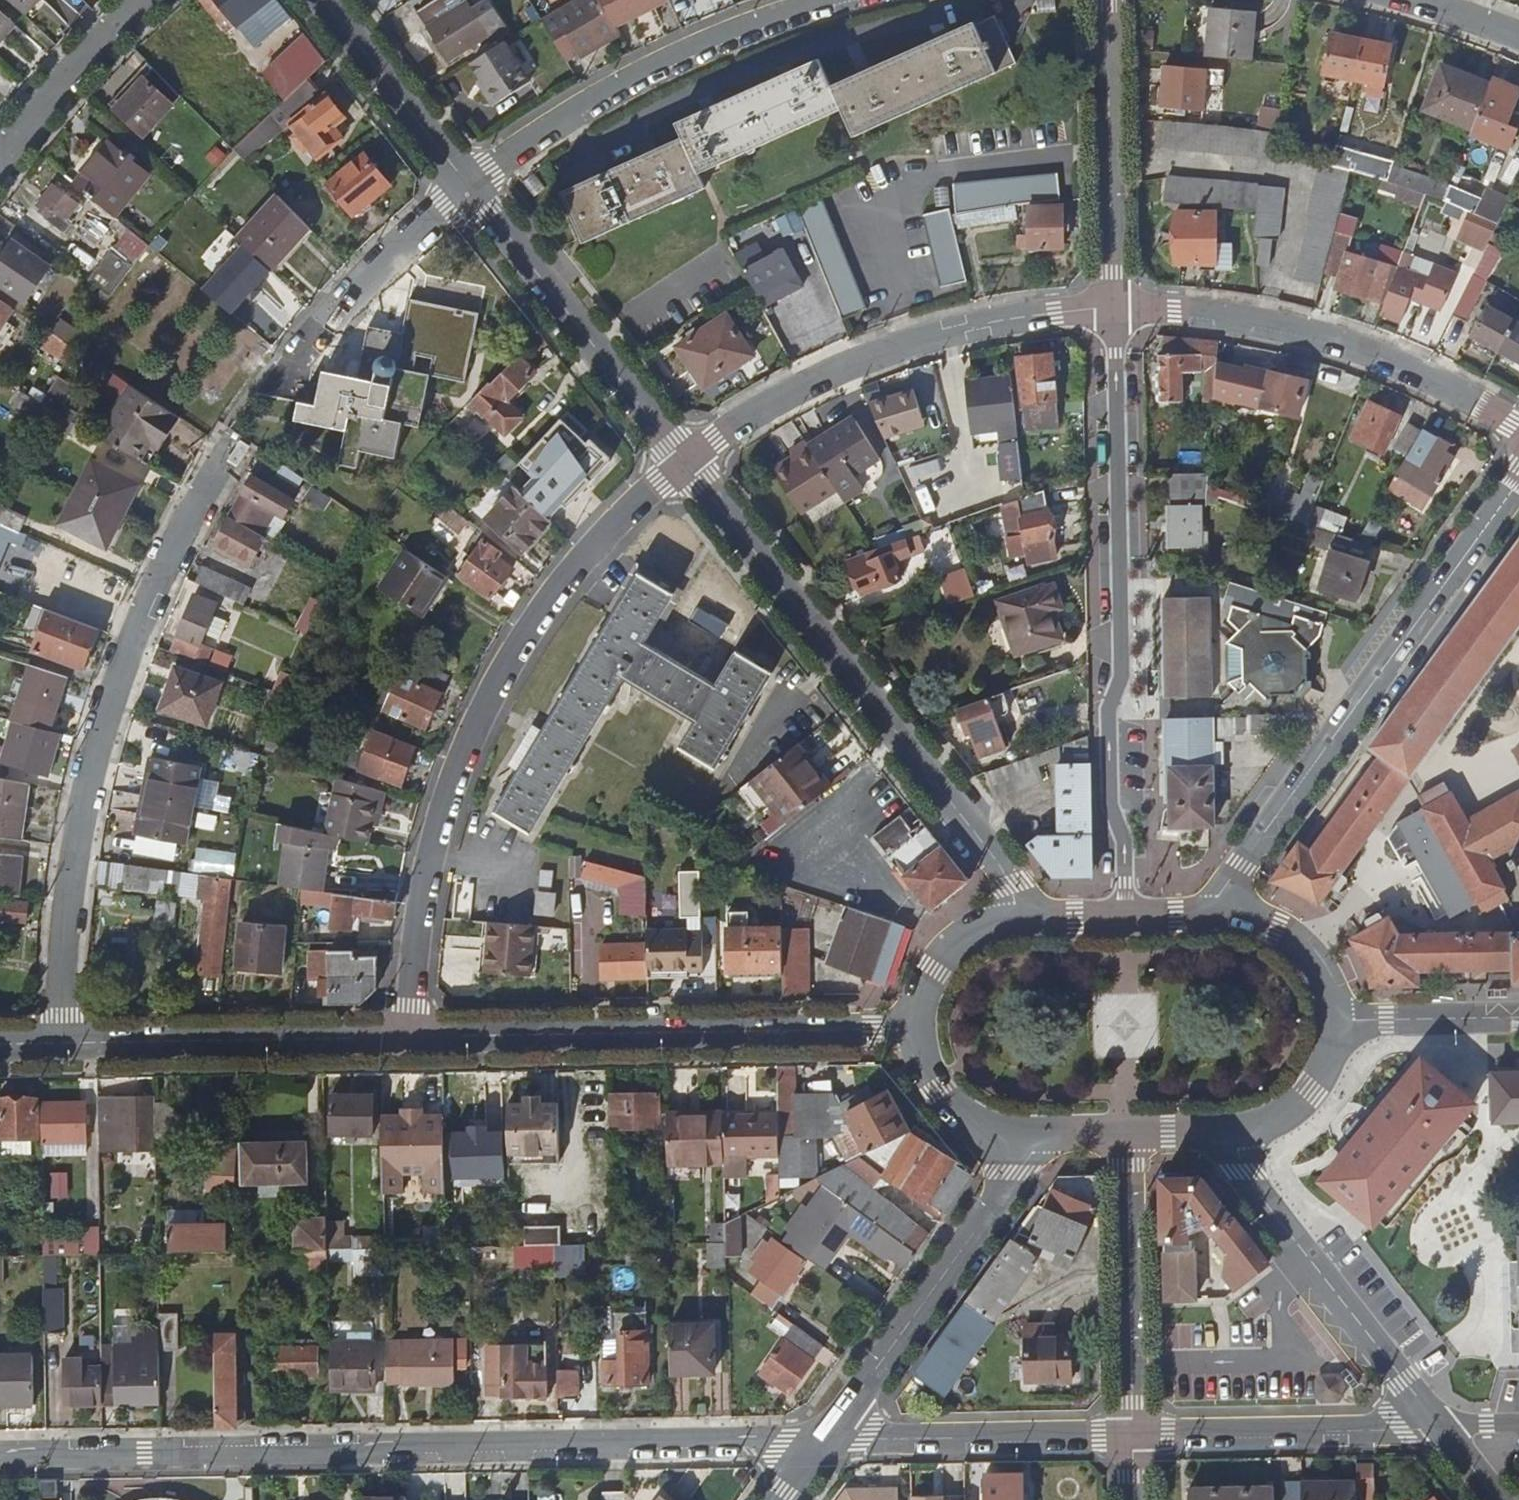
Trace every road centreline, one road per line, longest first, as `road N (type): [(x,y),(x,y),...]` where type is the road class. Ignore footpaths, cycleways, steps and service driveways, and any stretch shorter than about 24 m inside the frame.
road 1 (residential): [(827,1437),(0,1455)]
road 2 (residential): [(412,1037),(428,844),(466,737),(524,635),(583,555),(684,460)]
road 3 (residential): [(63,1044),(63,920),(89,771),(133,631),(226,460)]
road 4 (residential): [(1126,917),(1109,711),(1122,675),(1113,309)]
road 5 (residential): [(684,460),(995,860),(1020,920)]
road 6 (tertiary): [(1518,481),(1238,868),(1218,916)]
road 7 (residential): [(412,1037),(917,1029)]
road 8 (residential): [(684,460),(832,370),(902,343),(970,325),(1113,309)]
road 9 (residential): [(1518,426),(1436,377),(1359,346),(1269,322),(1113,309)]
road 10 (residential): [(467,186),(641,71),(815,0)]
road 11 (tertiary): [(827,1437),(1038,1135)]
road 12 (tertiary): [(1230,1131),(1261,1197),(1441,1429)]
road 13 (residential): [(467,186),(684,460)]
road 14 (residential): [(63,1044),(412,1037)]
road 15 (residential): [(1107,0),(1113,309)]
road 16 (residential): [(1132,1435),(1441,1429)]
road 17 (residential): [(827,1437),(1132,1435)]
road 18 (residential): [(1132,1435),(1127,1133)]
road 19 (residential): [(284,371),(369,270),(467,186)]
road 20 (residential): [(323,0),(467,186)]
road 21 (residential): [(0,157),(57,81),(141,0)]
road 22 (tertiary): [(1333,1021),(1518,1018)]
road 23 (tertiary): [(917,1029),(922,1058),(954,1109),(984,1131),(1038,1135)]
road 24 (tertiary): [(1333,1021),(1331,994),(1307,952),(1277,930),(1218,916)]
road 25 (tertiary): [(1230,1131),(1269,1124),(1298,1102),(1328,1061),(1333,1021)]
road 26 (tertiary): [(1020,920),(976,930),(948,948),(921,999),(917,1029)]

